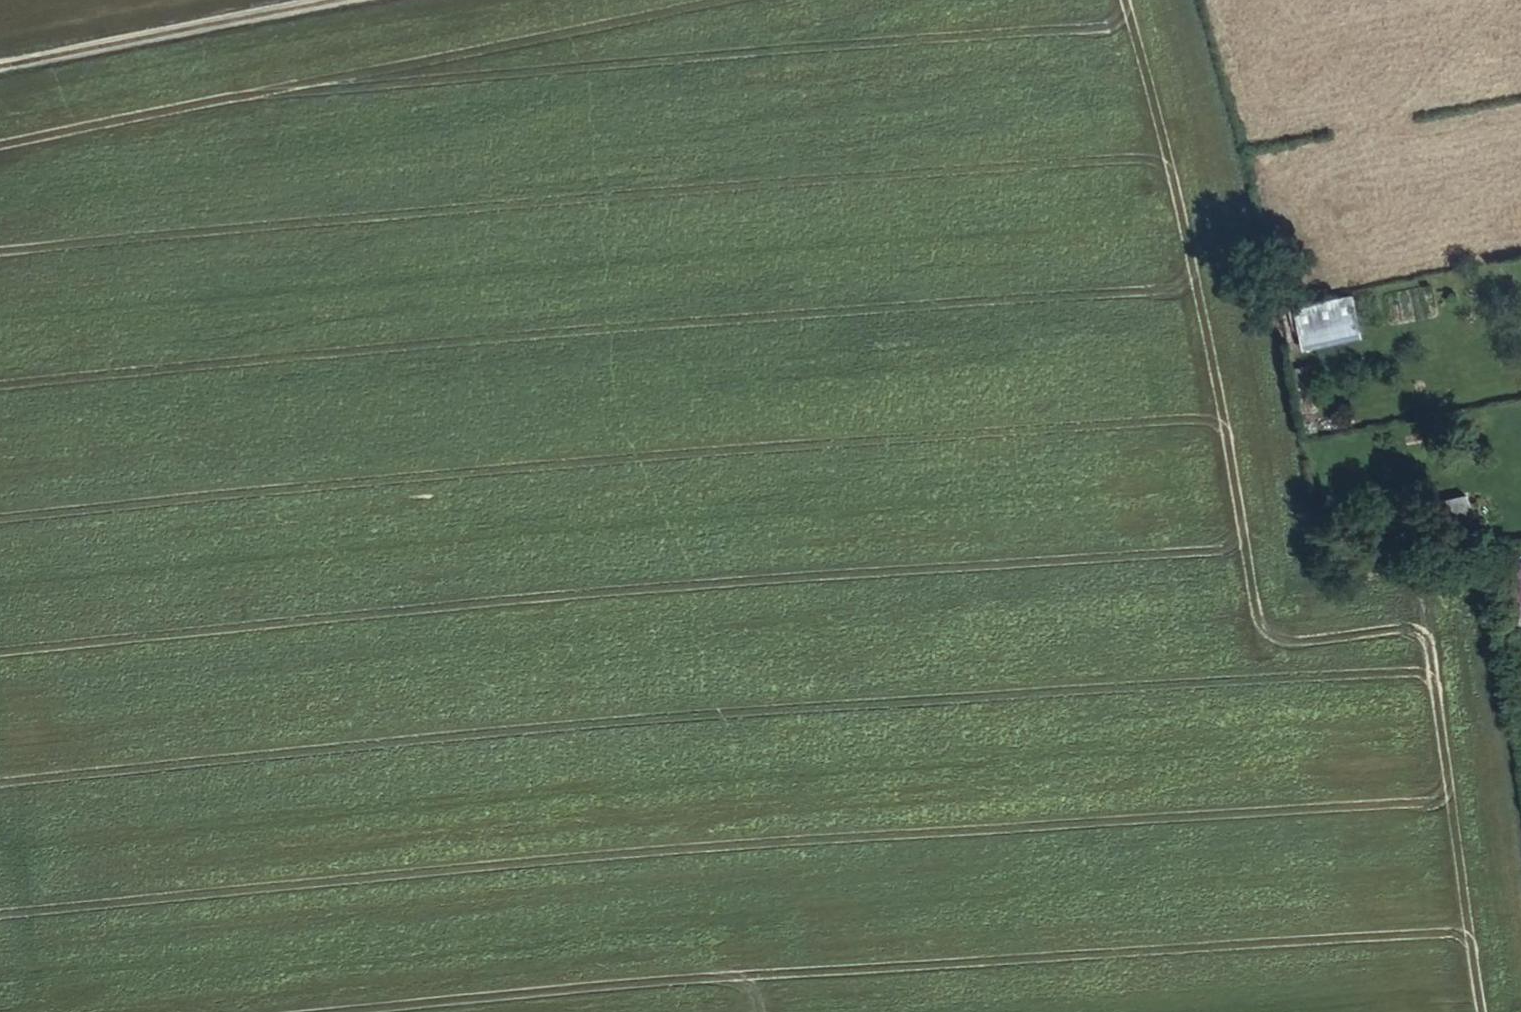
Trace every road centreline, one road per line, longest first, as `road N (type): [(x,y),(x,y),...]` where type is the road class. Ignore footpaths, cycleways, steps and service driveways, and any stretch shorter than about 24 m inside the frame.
road 1 (track): [(0,65),(330,0)]

